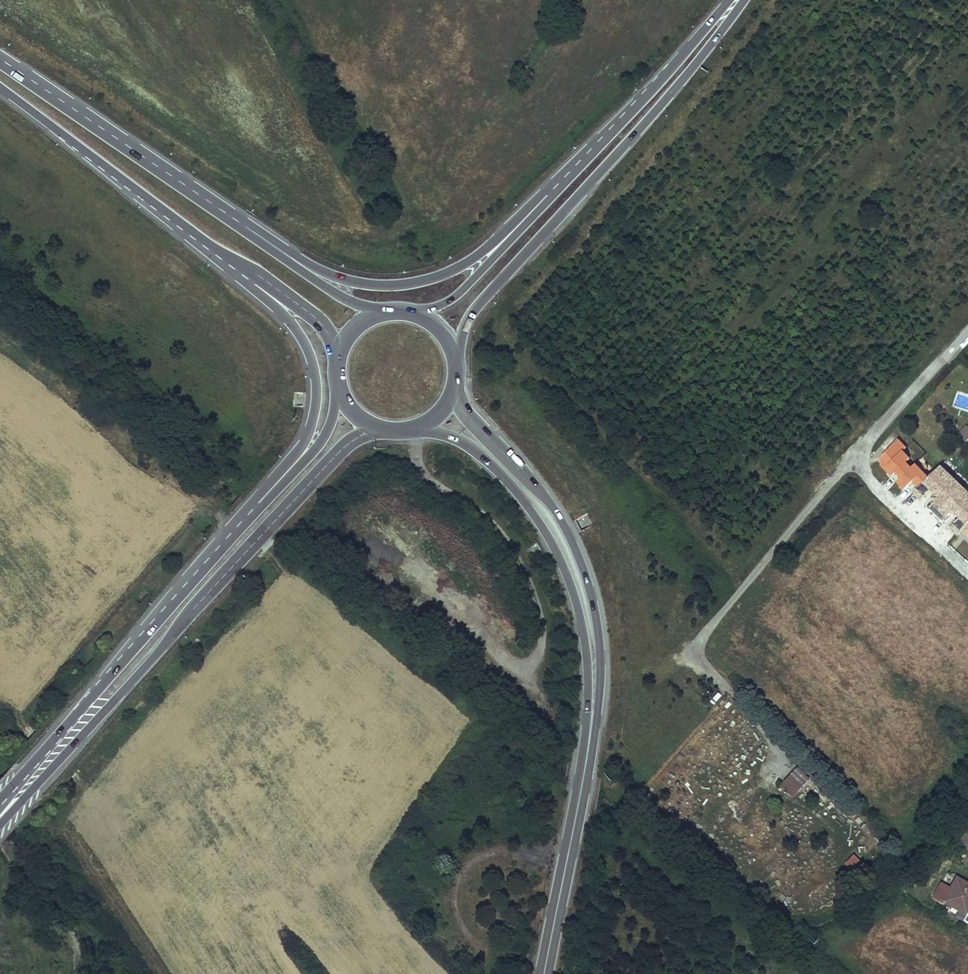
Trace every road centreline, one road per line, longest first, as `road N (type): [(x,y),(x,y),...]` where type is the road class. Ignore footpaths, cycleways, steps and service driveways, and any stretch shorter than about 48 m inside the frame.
road 1 (tertiary): [(29,781),(345,448),(382,429)]
road 2 (secondary): [(452,355),(473,306),(746,0)]
road 3 (track): [(763,781),(787,755),(708,665),(701,643),(853,455),(864,453)]
road 4 (primary): [(588,755),(601,654),(580,559),(550,501),(451,389)]
road 5 (primary): [(418,425),(484,457),(547,533),(582,617),(588,755)]
road 6 (tertiary): [(273,487),(29,781)]
road 7 (residential): [(967,568),(868,477),(864,453),(873,431),(967,323)]
road 8 (secondary): [(728,0),(511,234)]
road 9 (secondary): [(511,234),(444,271),(372,284),(332,275),(249,224),(228,220)]
road 10 (primary): [(0,85),(246,272)]
road 11 (primary): [(228,220),(0,62)]
road 12 (primary): [(246,272),(300,335),(316,379),(306,438),(273,487)]
road 13 (primary): [(542,973),(588,755)]
road 14 (primary): [(387,311),(343,298),(228,220)]
road 15 (secondary): [(511,234),(469,285),(414,314)]
road 16 (primary): [(246,272),(303,306),(336,355)]
road 17 (tertiary): [(336,387),(317,447),(273,487)]

